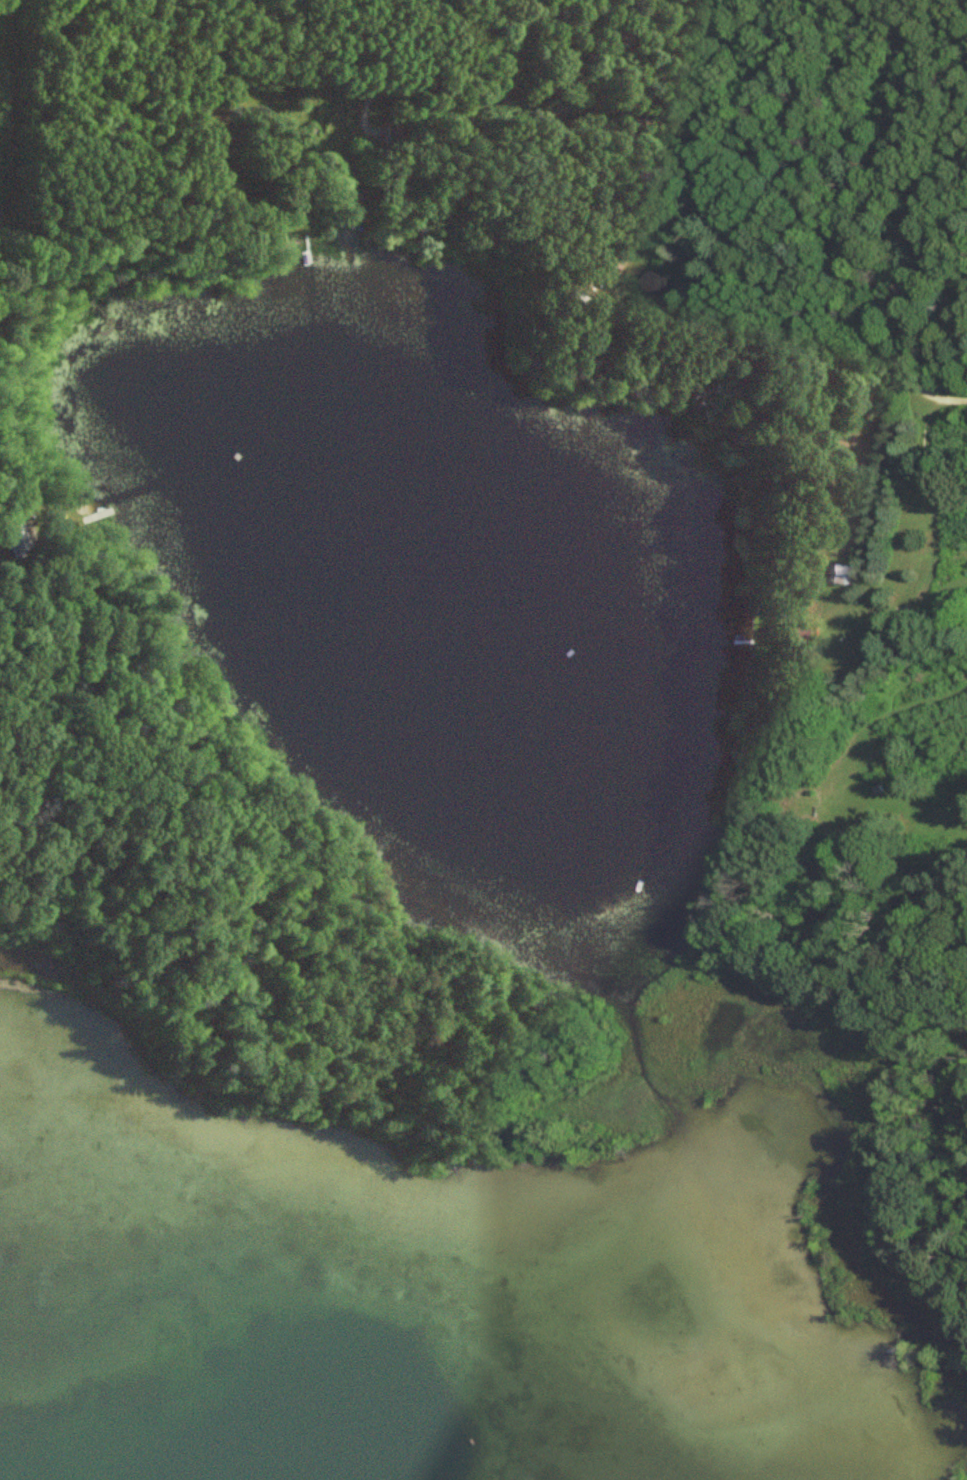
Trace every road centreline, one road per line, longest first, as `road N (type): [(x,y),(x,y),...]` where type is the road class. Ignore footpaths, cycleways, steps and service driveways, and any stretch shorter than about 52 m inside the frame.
road 1 (residential): [(966,403),(915,391),(814,212),(767,158),(696,131),(615,115),(357,84)]

